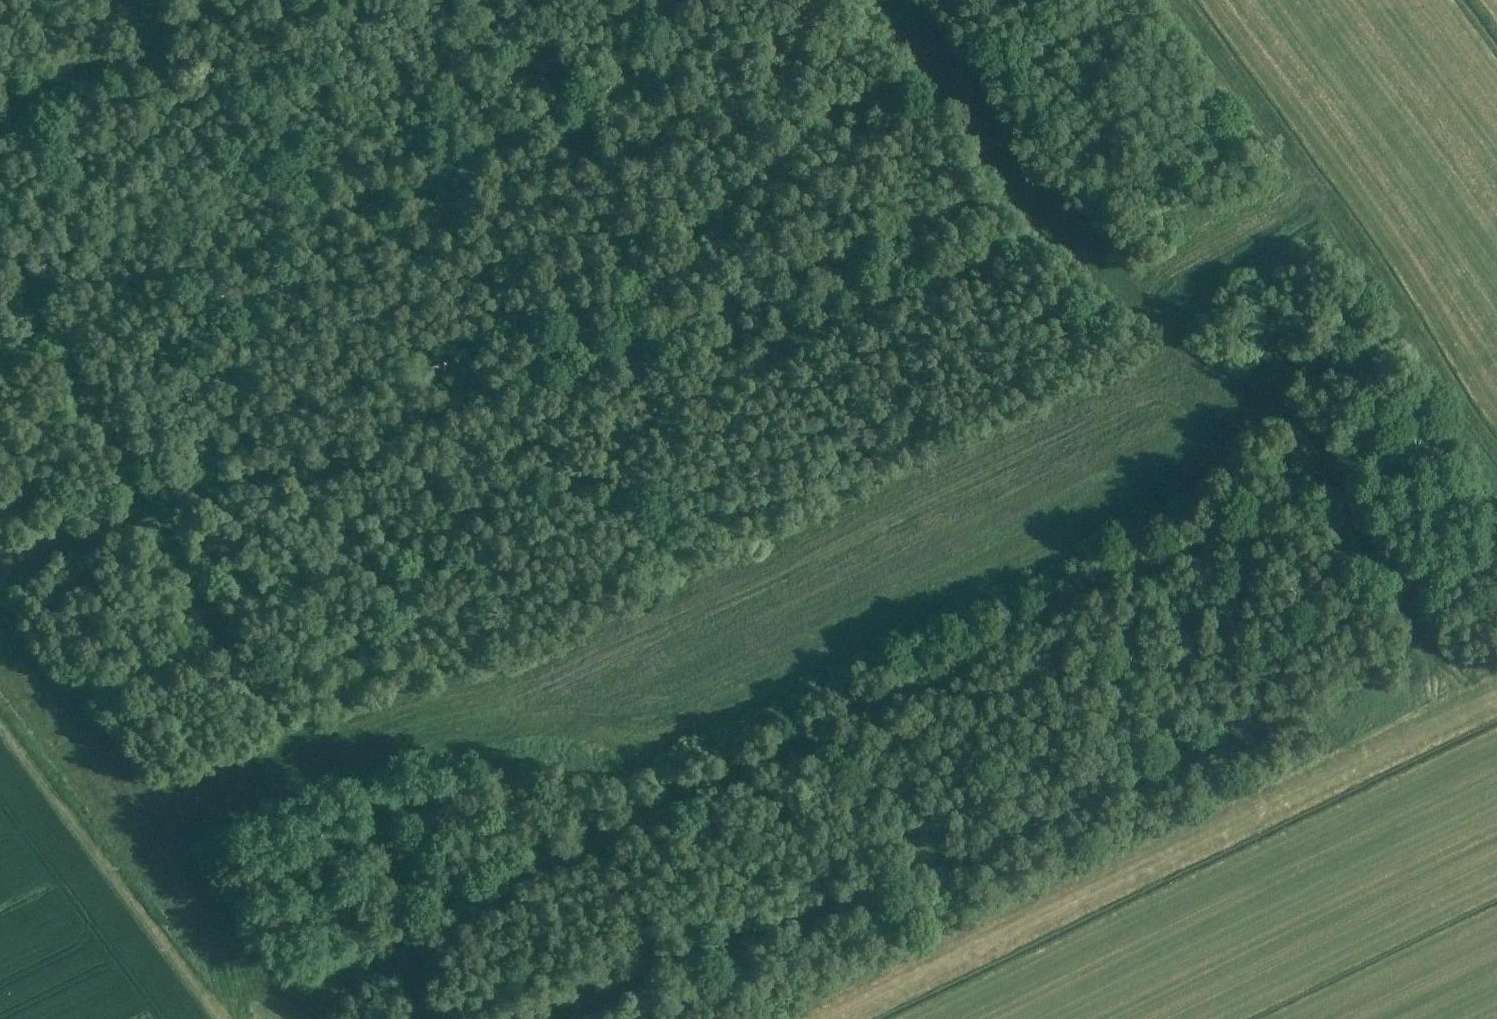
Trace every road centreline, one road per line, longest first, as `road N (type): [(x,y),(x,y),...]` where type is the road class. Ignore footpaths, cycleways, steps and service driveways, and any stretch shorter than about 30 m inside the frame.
road 1 (track): [(223,1018),(0,722)]

